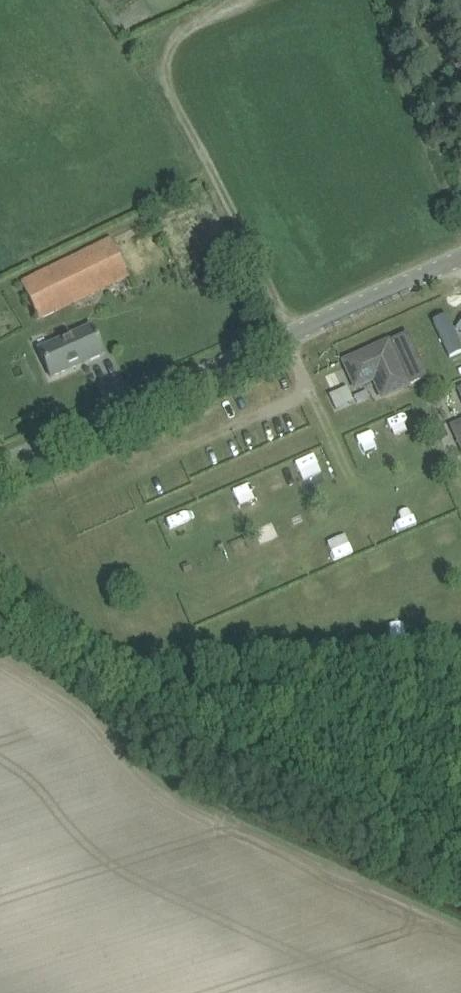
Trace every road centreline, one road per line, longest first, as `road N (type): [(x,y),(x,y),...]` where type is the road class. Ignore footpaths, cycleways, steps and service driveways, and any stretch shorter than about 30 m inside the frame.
road 1 (unclassified): [(0,465),(460,258)]
road 2 (track): [(290,336),(167,79),(173,34),(241,0)]

